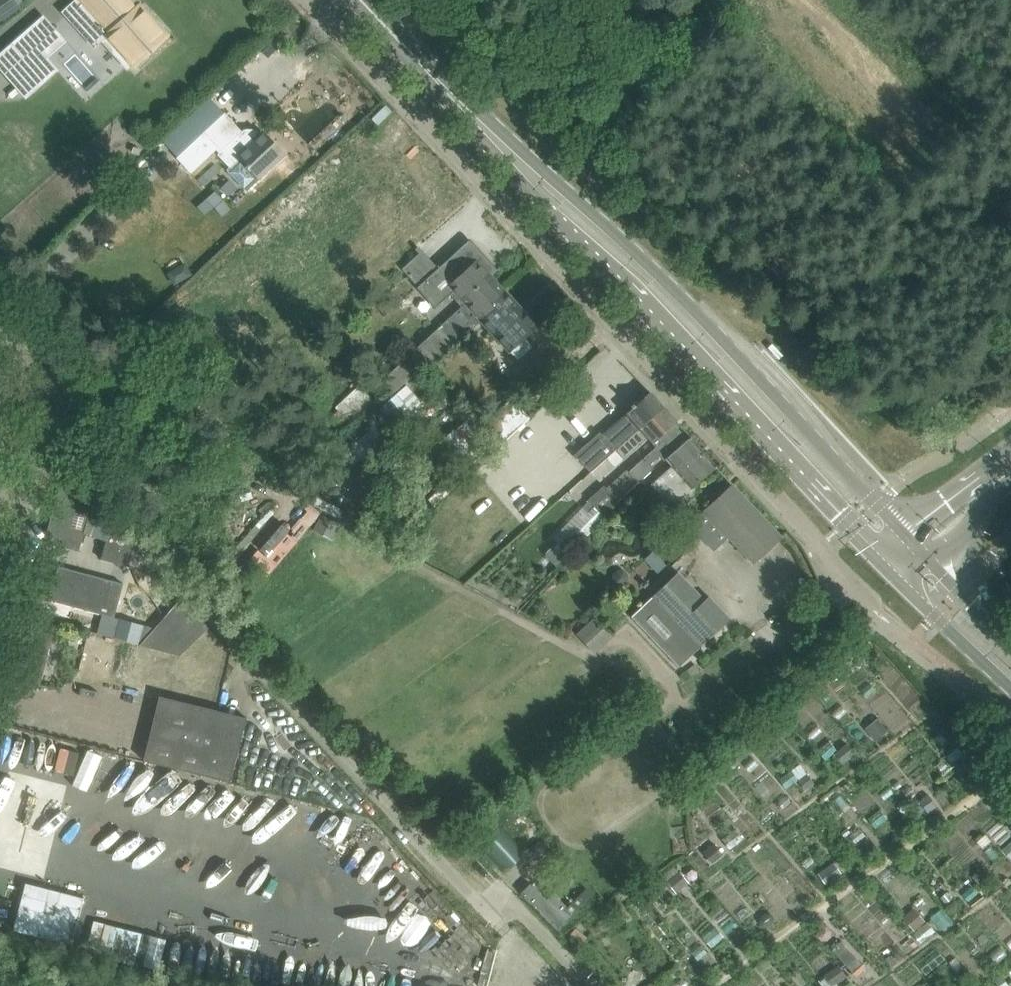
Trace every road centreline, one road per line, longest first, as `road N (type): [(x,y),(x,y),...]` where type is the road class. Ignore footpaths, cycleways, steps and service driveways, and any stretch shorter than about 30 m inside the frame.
road 1 (unclassified): [(869,605),(307,0)]
road 2 (secondary): [(510,159),(571,238),(891,574)]
road 3 (secondary): [(911,541),(665,282),(553,181),(510,159)]
road 4 (secondary): [(510,159),(363,0)]
road 5 (secondary): [(891,574),(1010,687)]
road 6 (unclassified): [(41,438),(0,591)]
road 7 (unclassified): [(41,438),(57,381),(0,321)]

